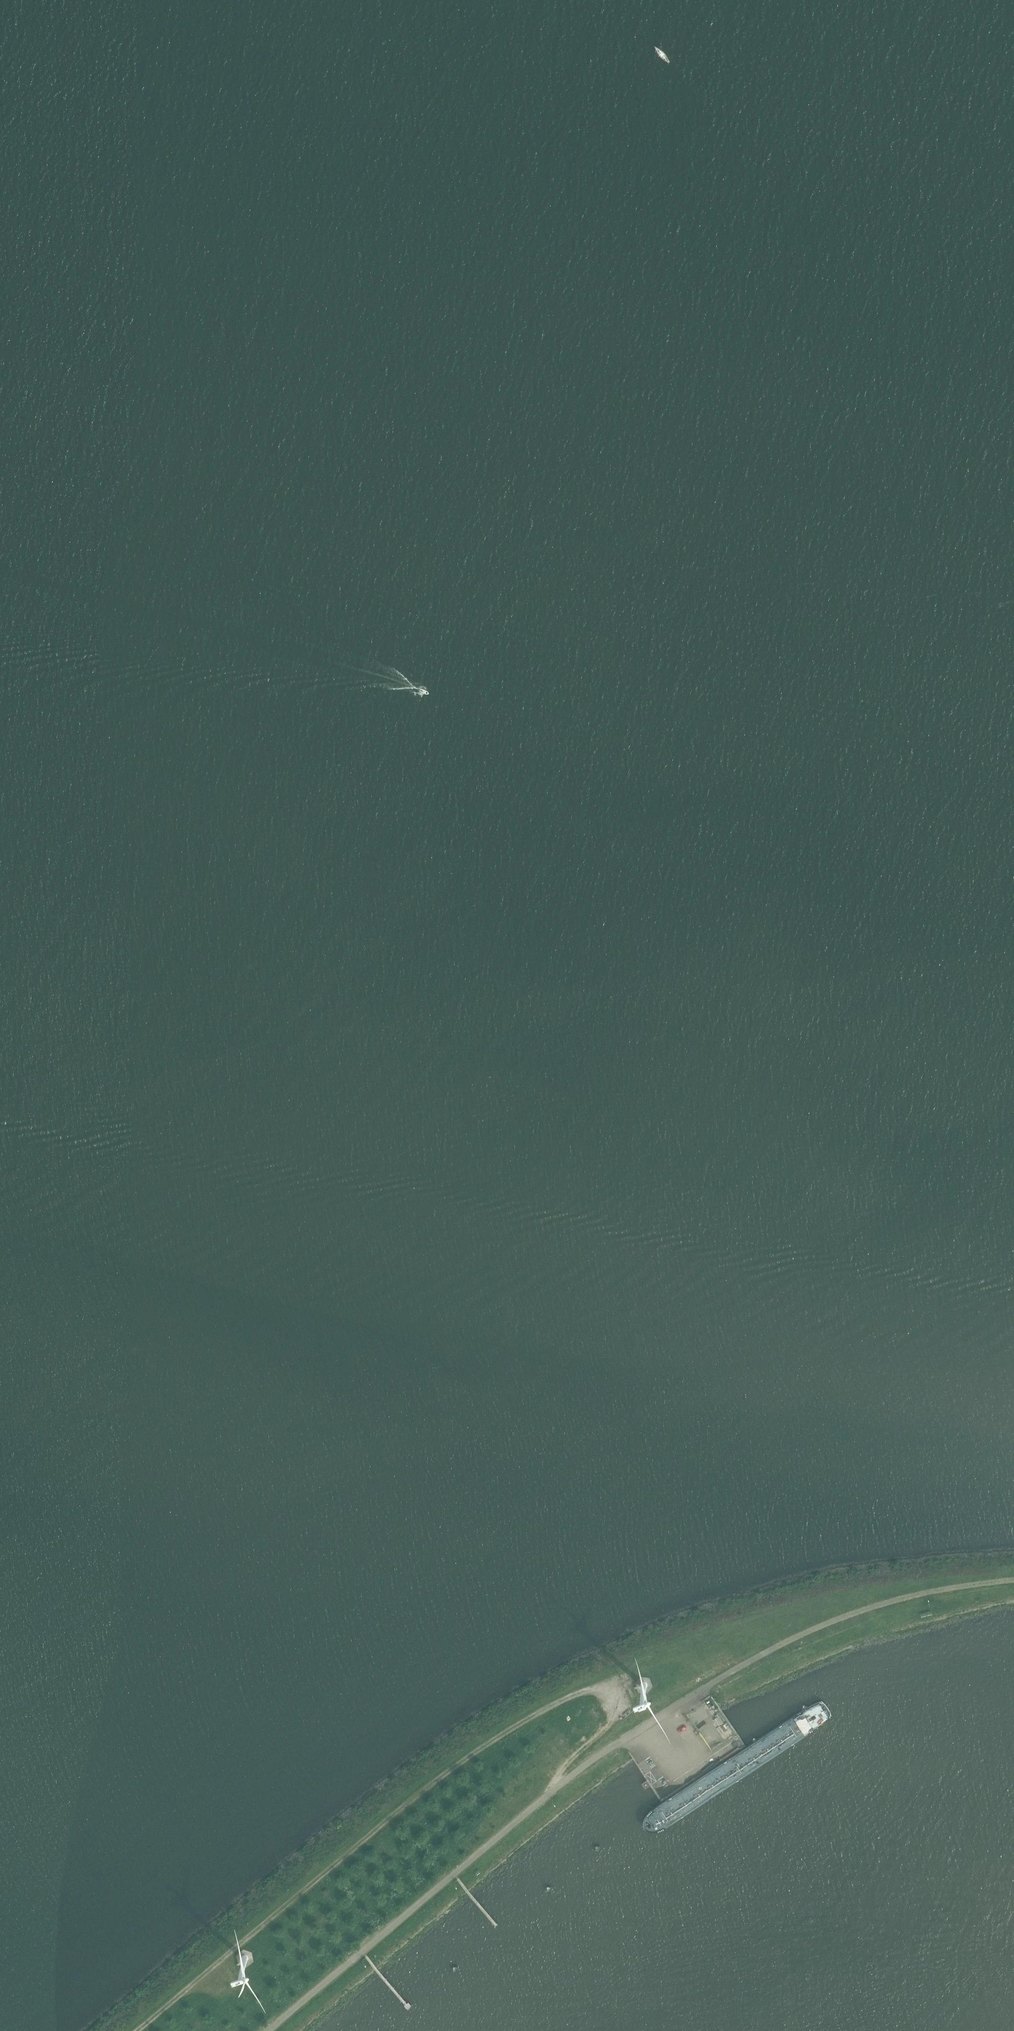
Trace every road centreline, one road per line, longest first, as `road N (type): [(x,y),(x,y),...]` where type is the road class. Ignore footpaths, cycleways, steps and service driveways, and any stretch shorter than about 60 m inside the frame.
road 1 (unclassified): [(269,2030),(557,1785),(707,1689),(860,1616),(1013,1585)]

